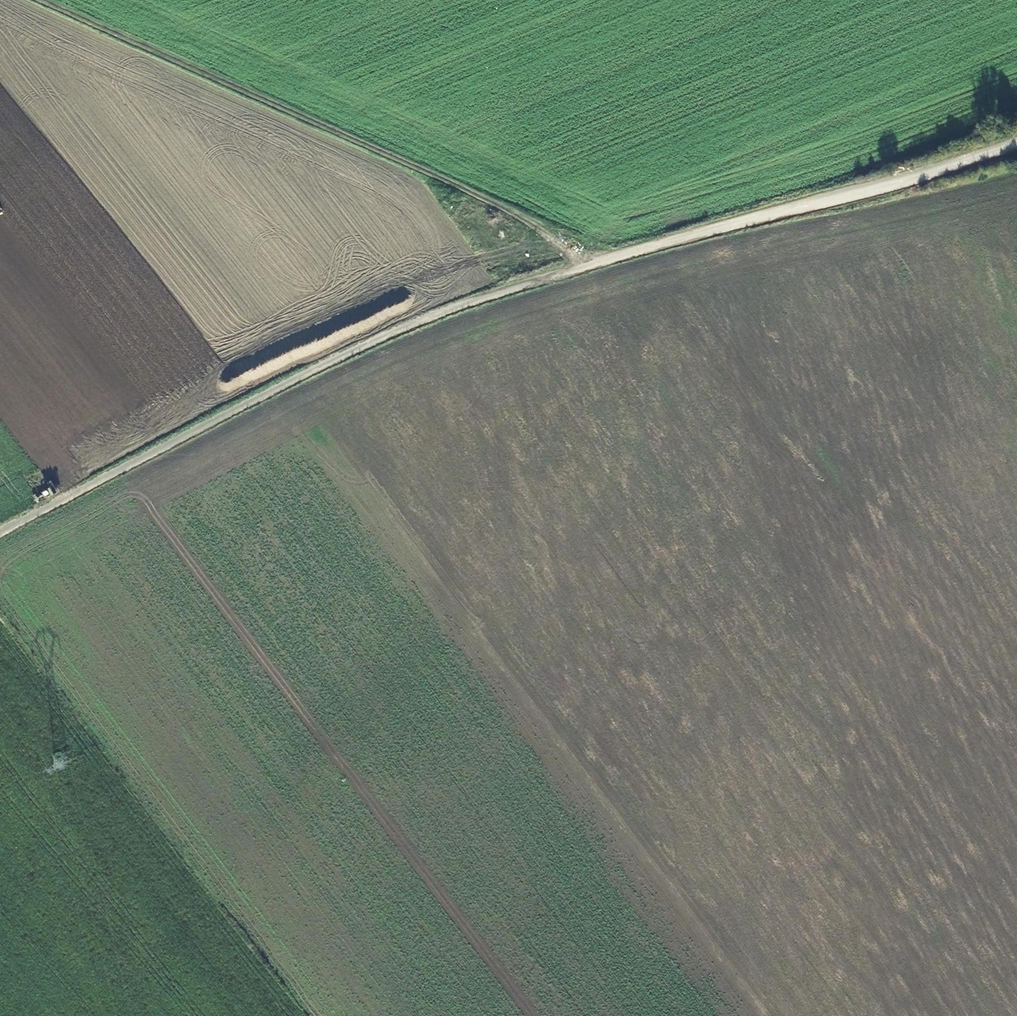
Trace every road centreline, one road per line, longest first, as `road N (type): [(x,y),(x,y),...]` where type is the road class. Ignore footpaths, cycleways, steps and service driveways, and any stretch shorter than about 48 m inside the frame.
road 1 (track): [(1016,143),(431,316),(0,533)]
road 2 (track): [(42,0),(454,184),(597,263)]

